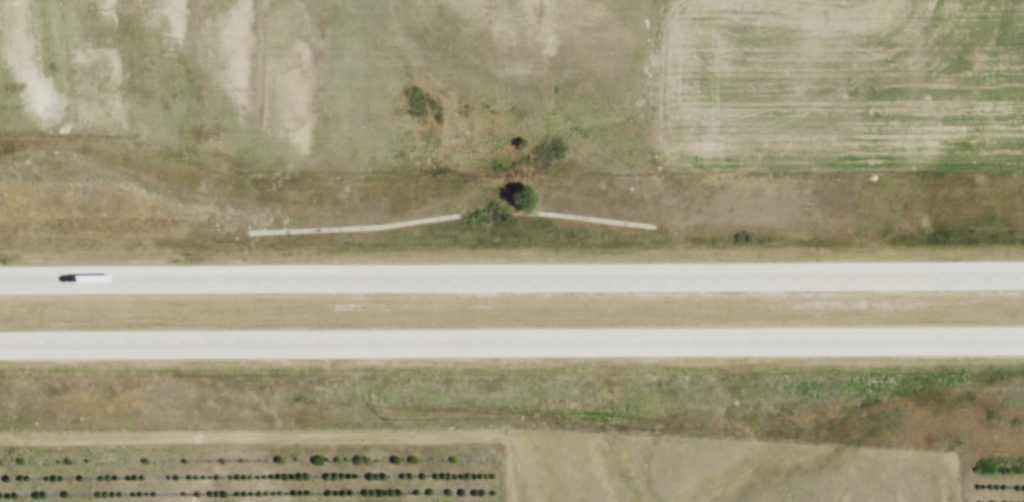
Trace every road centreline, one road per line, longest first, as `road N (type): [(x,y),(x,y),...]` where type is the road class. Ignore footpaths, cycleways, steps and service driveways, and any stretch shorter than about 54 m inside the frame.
road 1 (motorway): [(1023,280),(0,285)]
road 2 (motorway): [(0,342),(1023,337)]

